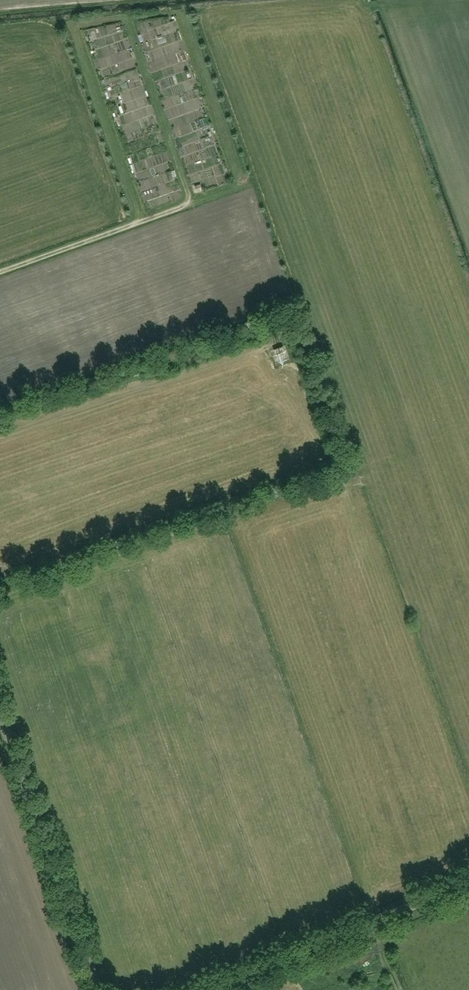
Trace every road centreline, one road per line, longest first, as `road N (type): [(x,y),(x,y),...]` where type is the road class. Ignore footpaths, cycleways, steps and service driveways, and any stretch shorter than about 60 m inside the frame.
road 1 (unclassified): [(97,989),(0,716)]
road 2 (track): [(205,989),(468,878)]

